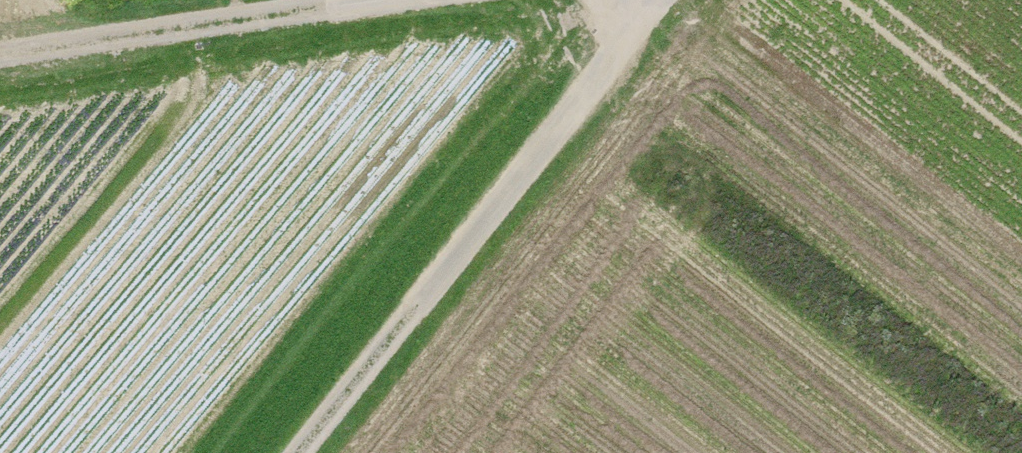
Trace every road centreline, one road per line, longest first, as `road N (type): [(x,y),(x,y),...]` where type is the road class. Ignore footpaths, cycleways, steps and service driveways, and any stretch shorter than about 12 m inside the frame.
road 1 (track): [(303,452),(663,0)]
road 2 (track): [(0,59),(420,0)]

